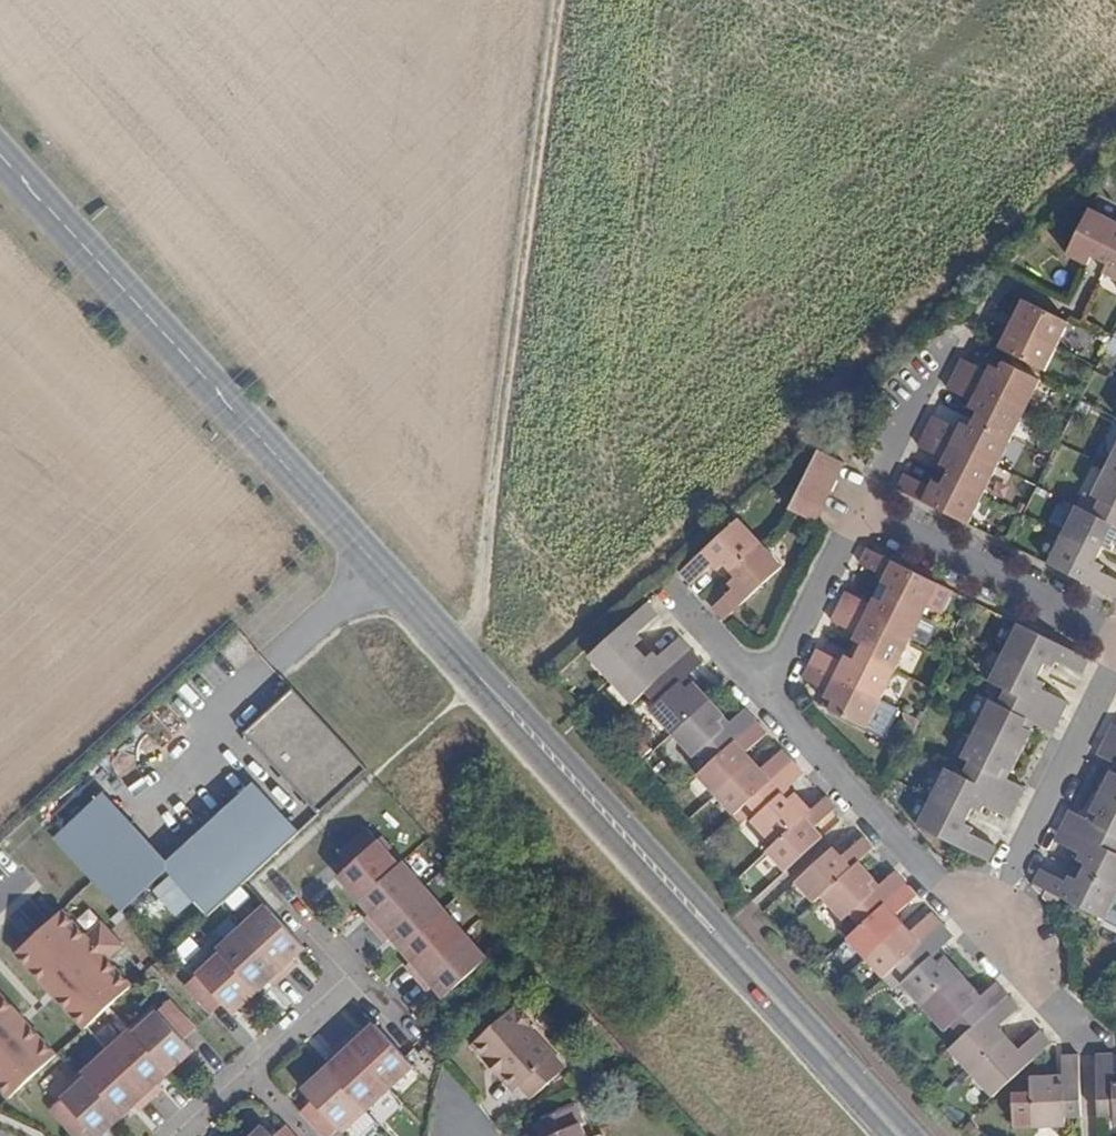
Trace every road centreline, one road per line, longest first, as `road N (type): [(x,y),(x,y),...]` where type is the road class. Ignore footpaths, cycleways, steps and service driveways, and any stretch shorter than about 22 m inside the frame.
road 1 (tertiary): [(900,1135),(0,152)]
road 2 (track): [(472,664),(562,0)]
road 3 (residential): [(758,684),(972,918)]
road 4 (residential): [(972,918),(1002,891),(1115,660)]
road 5 (residential): [(1115,633),(861,508)]
road 6 (residential): [(861,508),(776,667),(758,684)]
road 7 (residential): [(958,332),(861,508)]
road 8 (residential): [(972,918),(1085,1037)]
road 9 (residential): [(246,1070),(347,974)]

